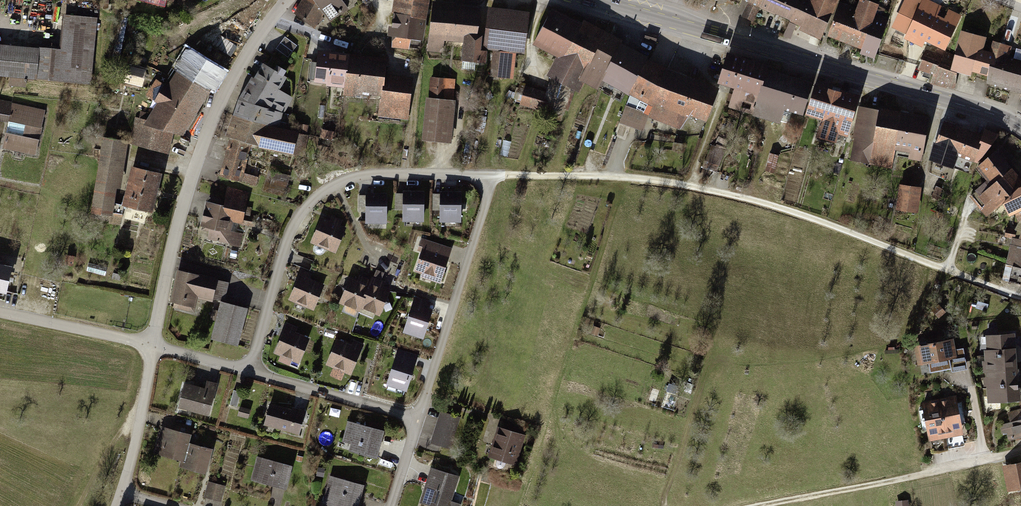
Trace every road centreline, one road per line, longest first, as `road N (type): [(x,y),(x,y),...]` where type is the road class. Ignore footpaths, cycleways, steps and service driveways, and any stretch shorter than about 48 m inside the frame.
road 1 (track): [(1020,296),(753,200),(651,180),(494,175)]
road 2 (primary): [(592,0),(997,114),(1020,128)]
road 3 (residential): [(150,344),(200,150),(285,0)]
road 4 (unclassified): [(494,175),(371,174),(315,198),(288,234),(250,370)]
road 5 (track): [(627,178),(521,505)]
road 6 (unclassified): [(494,175),(418,418)]
road 7 (residential): [(167,505),(122,494),(150,344)]
road 8 (track): [(755,505),(927,473)]
road 9 (residential): [(250,370),(418,418)]
road 10 (track): [(669,505),(718,342)]
road 11 (residential): [(0,312),(150,344)]

